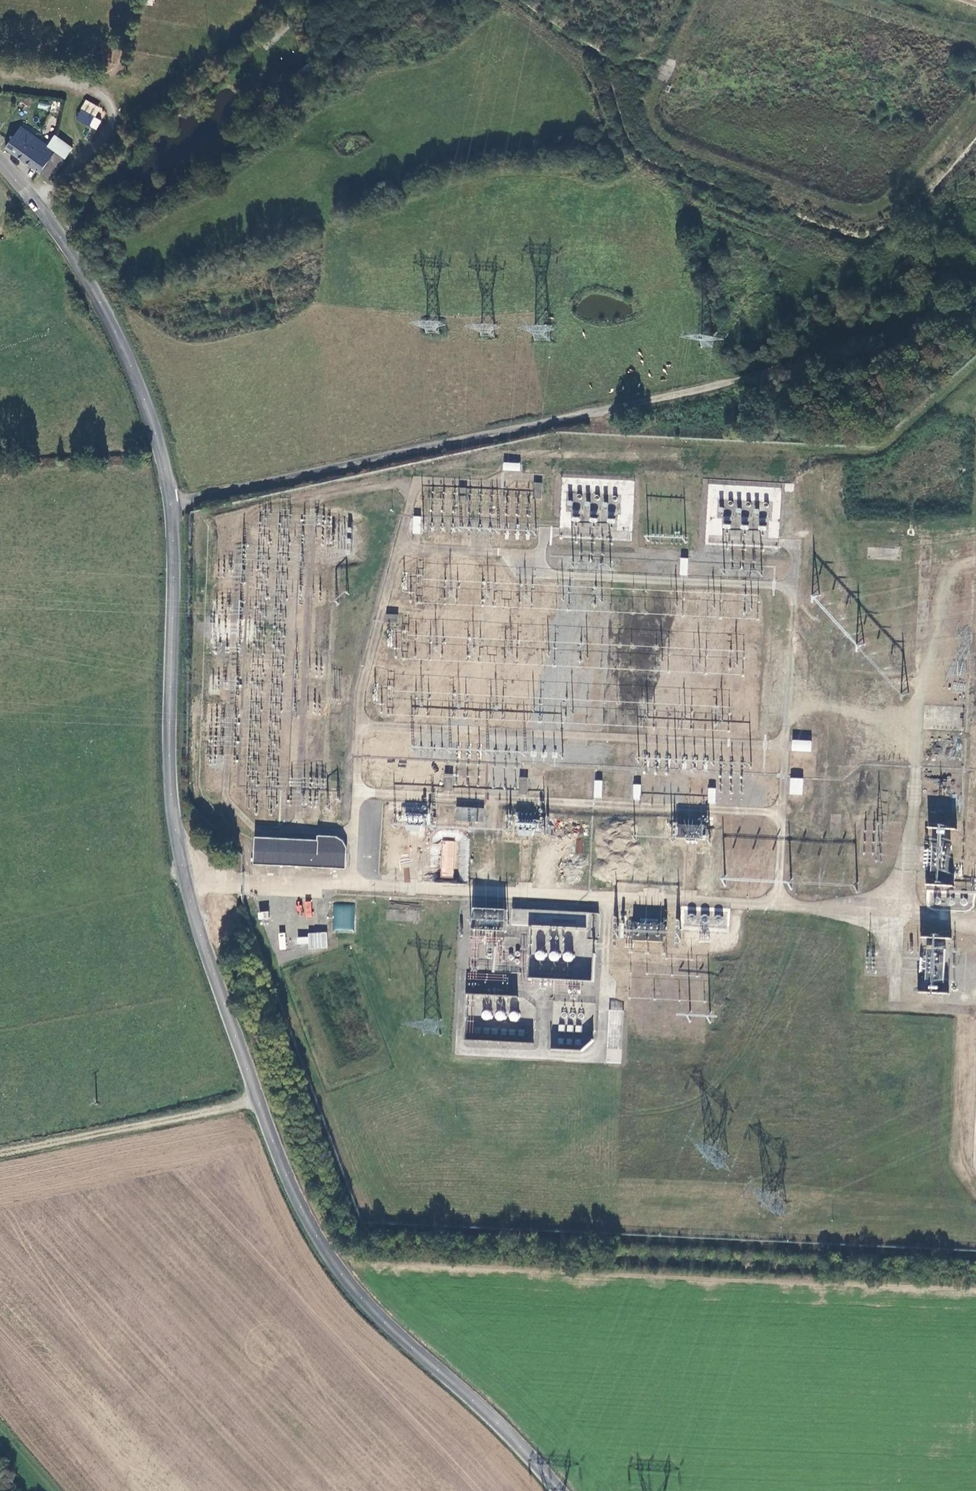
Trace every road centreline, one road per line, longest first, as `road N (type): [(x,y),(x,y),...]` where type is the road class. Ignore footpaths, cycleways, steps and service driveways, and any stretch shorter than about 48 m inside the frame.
road 1 (track): [(975,302),(708,388),(169,503)]
road 2 (tertiary): [(0,159),(90,282),(152,421),(173,557),(169,745),(185,879)]
road 3 (tertiary): [(185,879),(258,1098),(318,1238),(349,1288),(558,1490)]
road 4 (track): [(697,0),(650,104),(661,138),(764,180),(861,213),(892,202),(975,114)]
road 5 (track): [(0,1154),(258,1098)]

